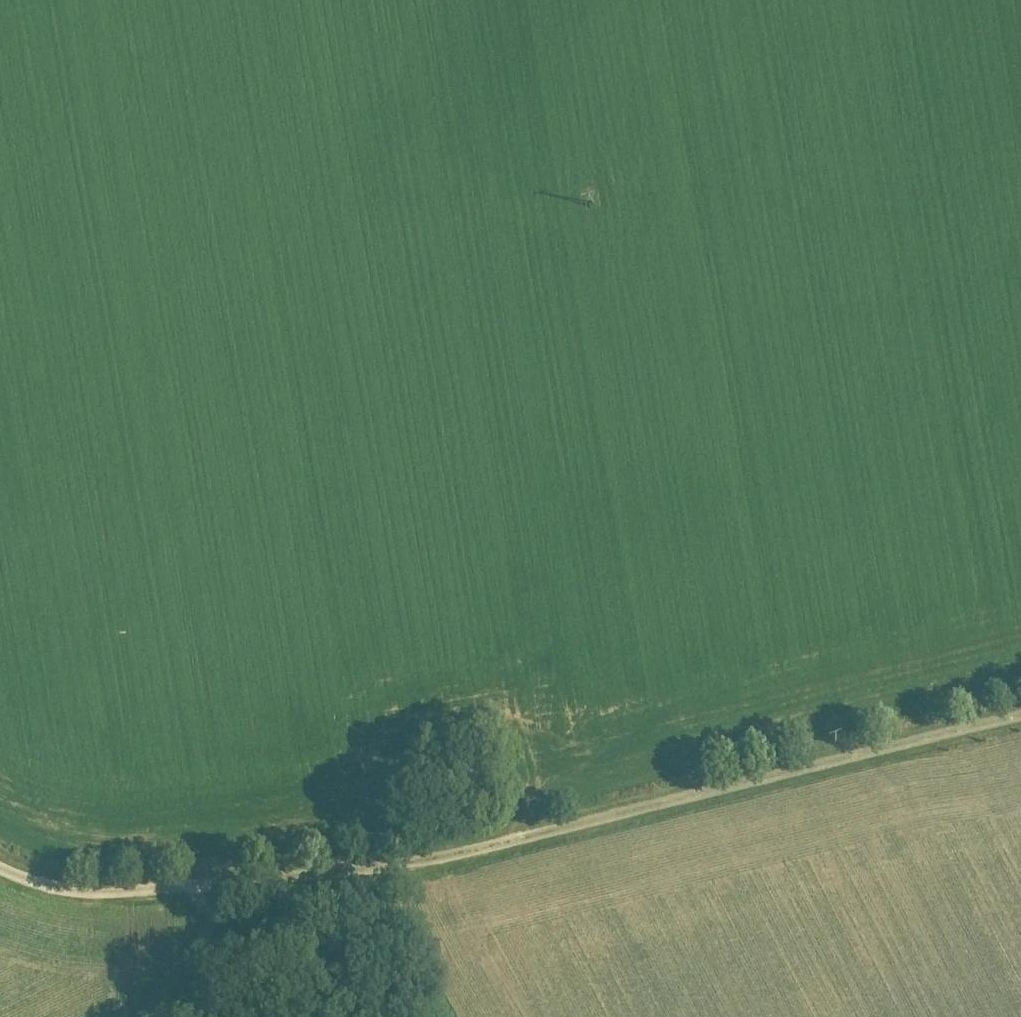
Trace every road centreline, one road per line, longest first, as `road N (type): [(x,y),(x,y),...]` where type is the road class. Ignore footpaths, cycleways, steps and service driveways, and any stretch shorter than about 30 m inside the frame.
road 1 (unclassified): [(1020,713),(715,779),(604,819),(369,871),(199,892),(41,892),(0,873)]
road 2 (track): [(198,1016),(222,952),(217,890)]

